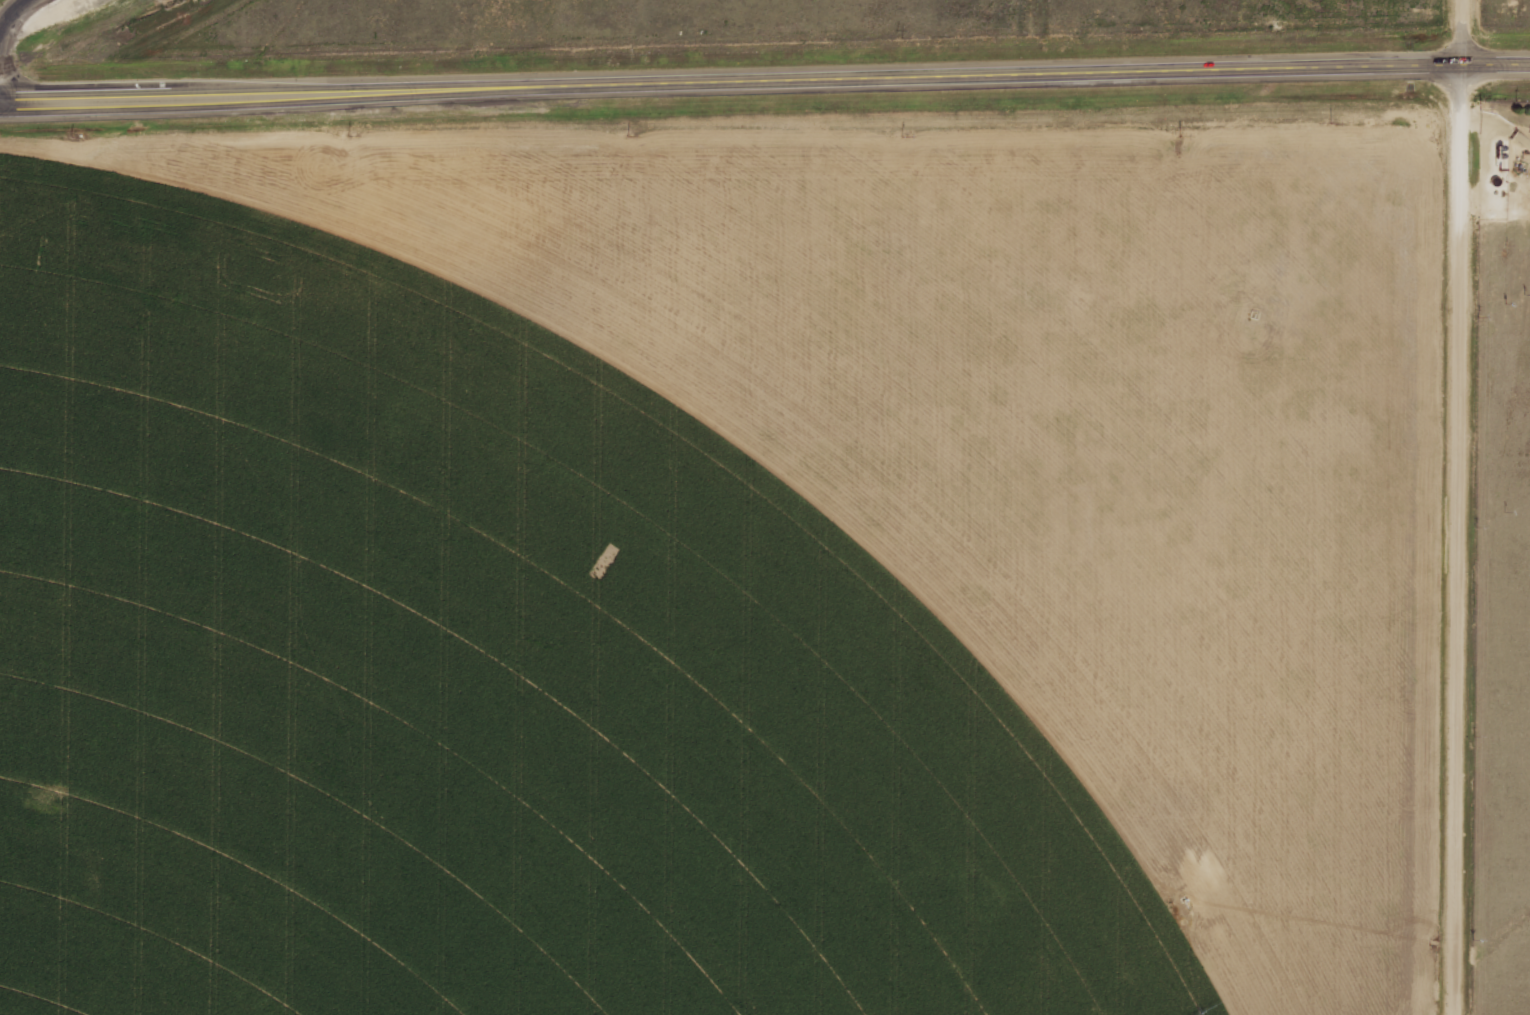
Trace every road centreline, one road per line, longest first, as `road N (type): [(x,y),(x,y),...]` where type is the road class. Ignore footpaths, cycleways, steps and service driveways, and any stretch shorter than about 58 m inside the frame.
road 1 (secondary): [(0,103),(1529,65)]
road 2 (residential): [(1457,1014),(1463,0)]

